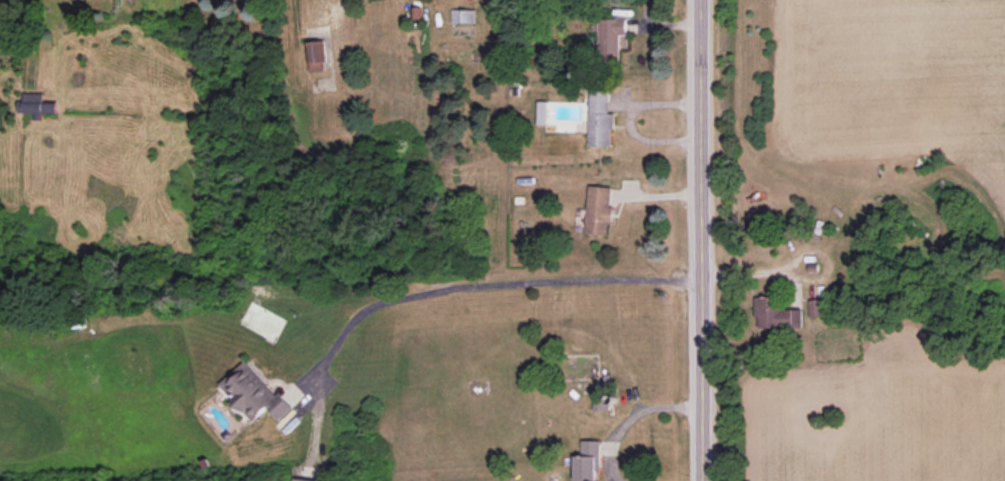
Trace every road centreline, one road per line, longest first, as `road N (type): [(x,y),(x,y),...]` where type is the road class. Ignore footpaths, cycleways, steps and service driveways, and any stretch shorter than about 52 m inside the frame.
road 1 (tertiary): [(700,0),(701,480)]

